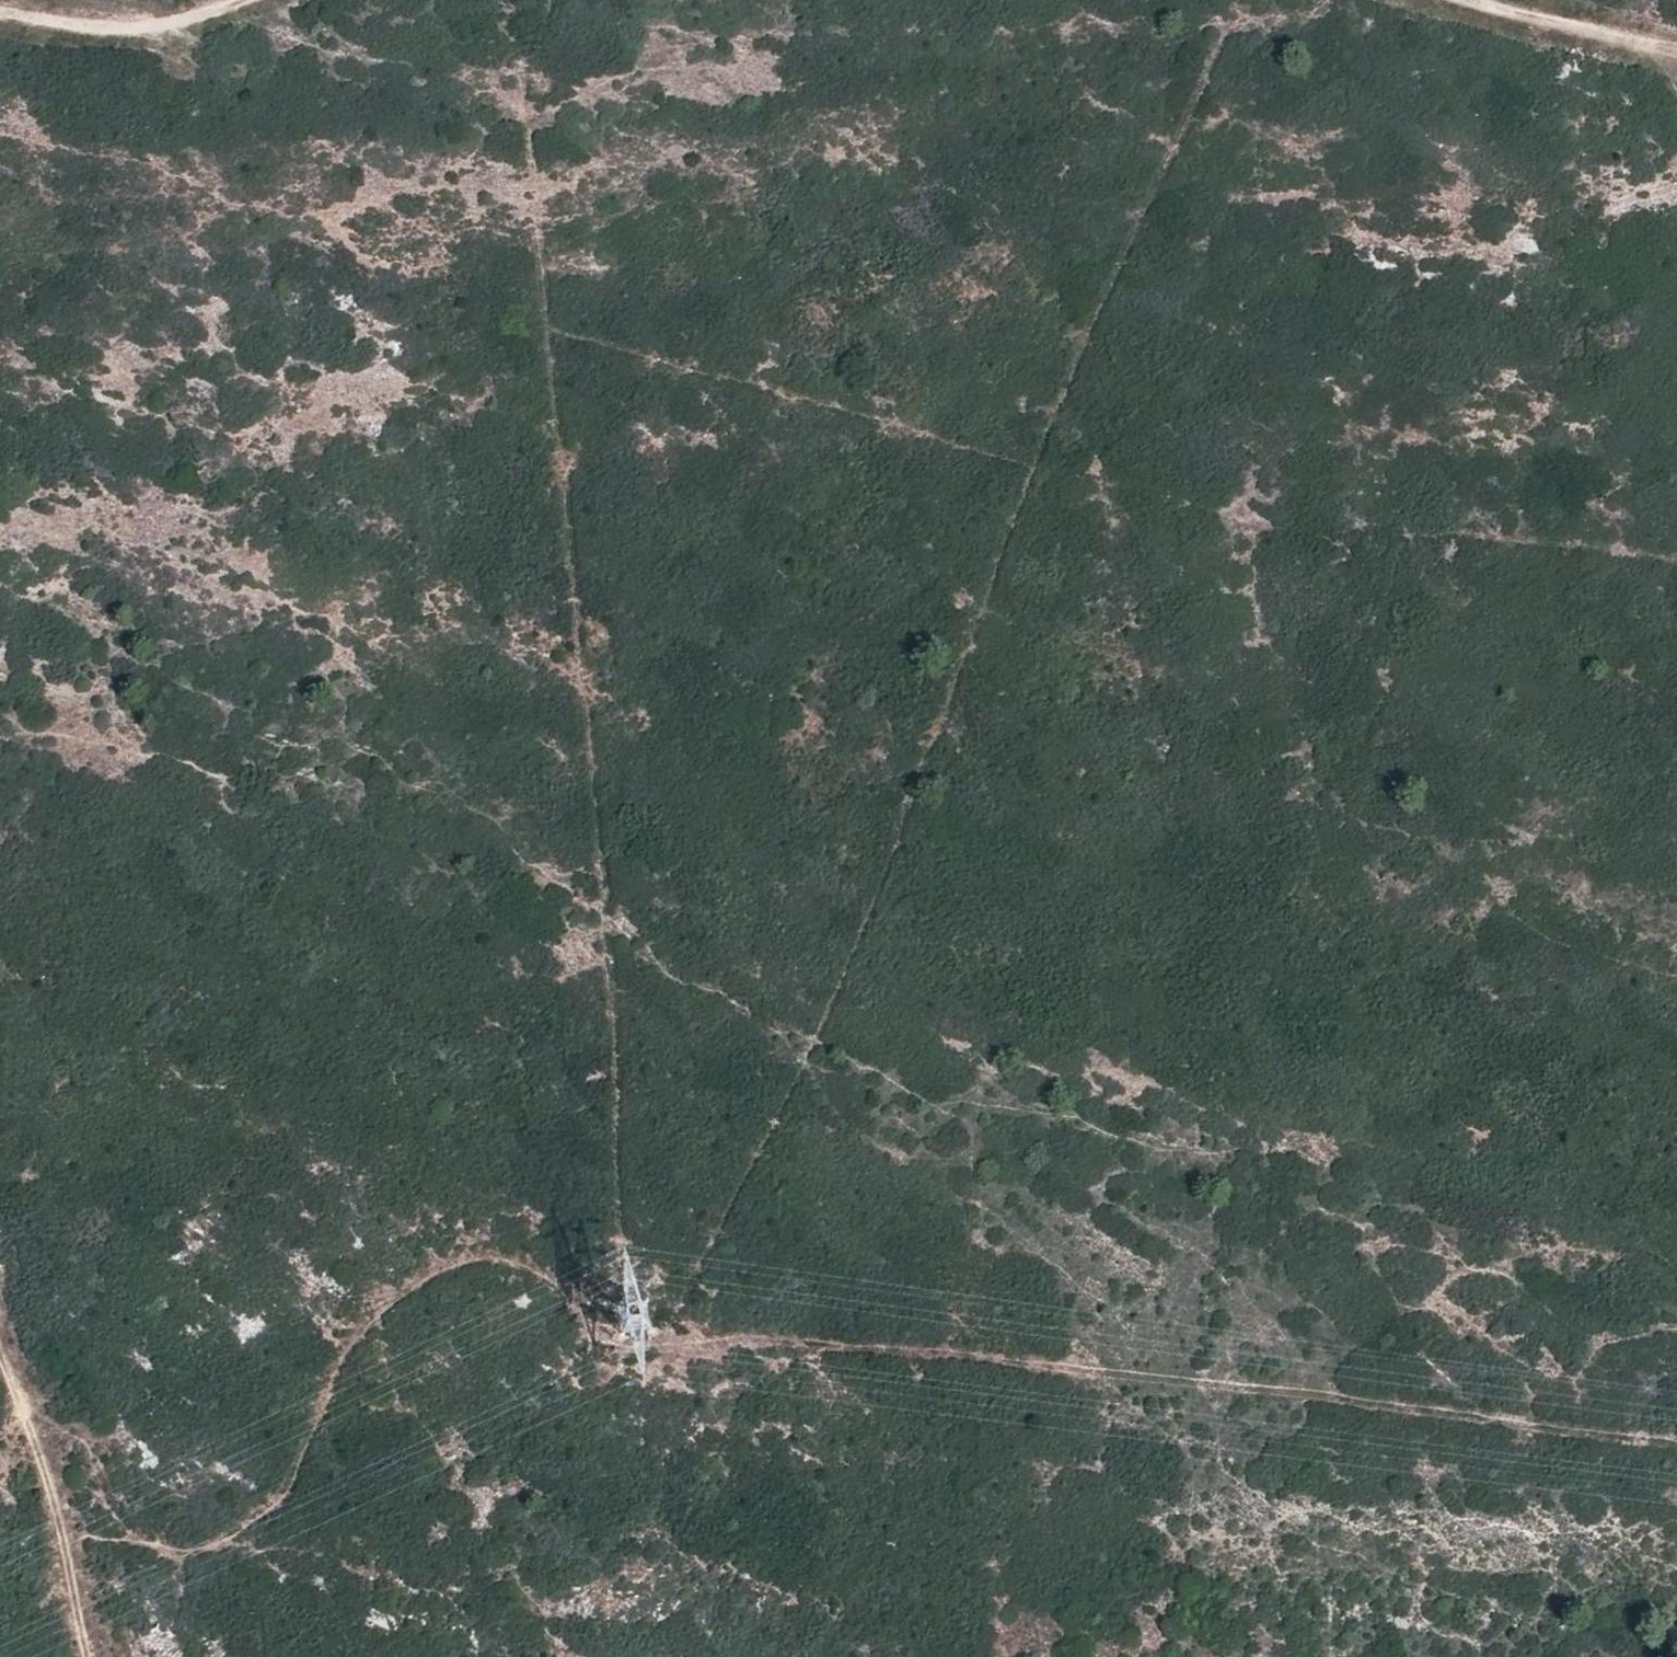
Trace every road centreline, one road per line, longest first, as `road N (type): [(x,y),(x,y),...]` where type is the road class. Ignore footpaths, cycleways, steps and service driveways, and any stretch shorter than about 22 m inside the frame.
road 1 (track): [(99,1656),(63,1527),(0,1360)]
road 2 (track): [(222,0),(142,36),(0,13)]
road 3 (track): [(1676,48),(1637,45),(1480,0)]

